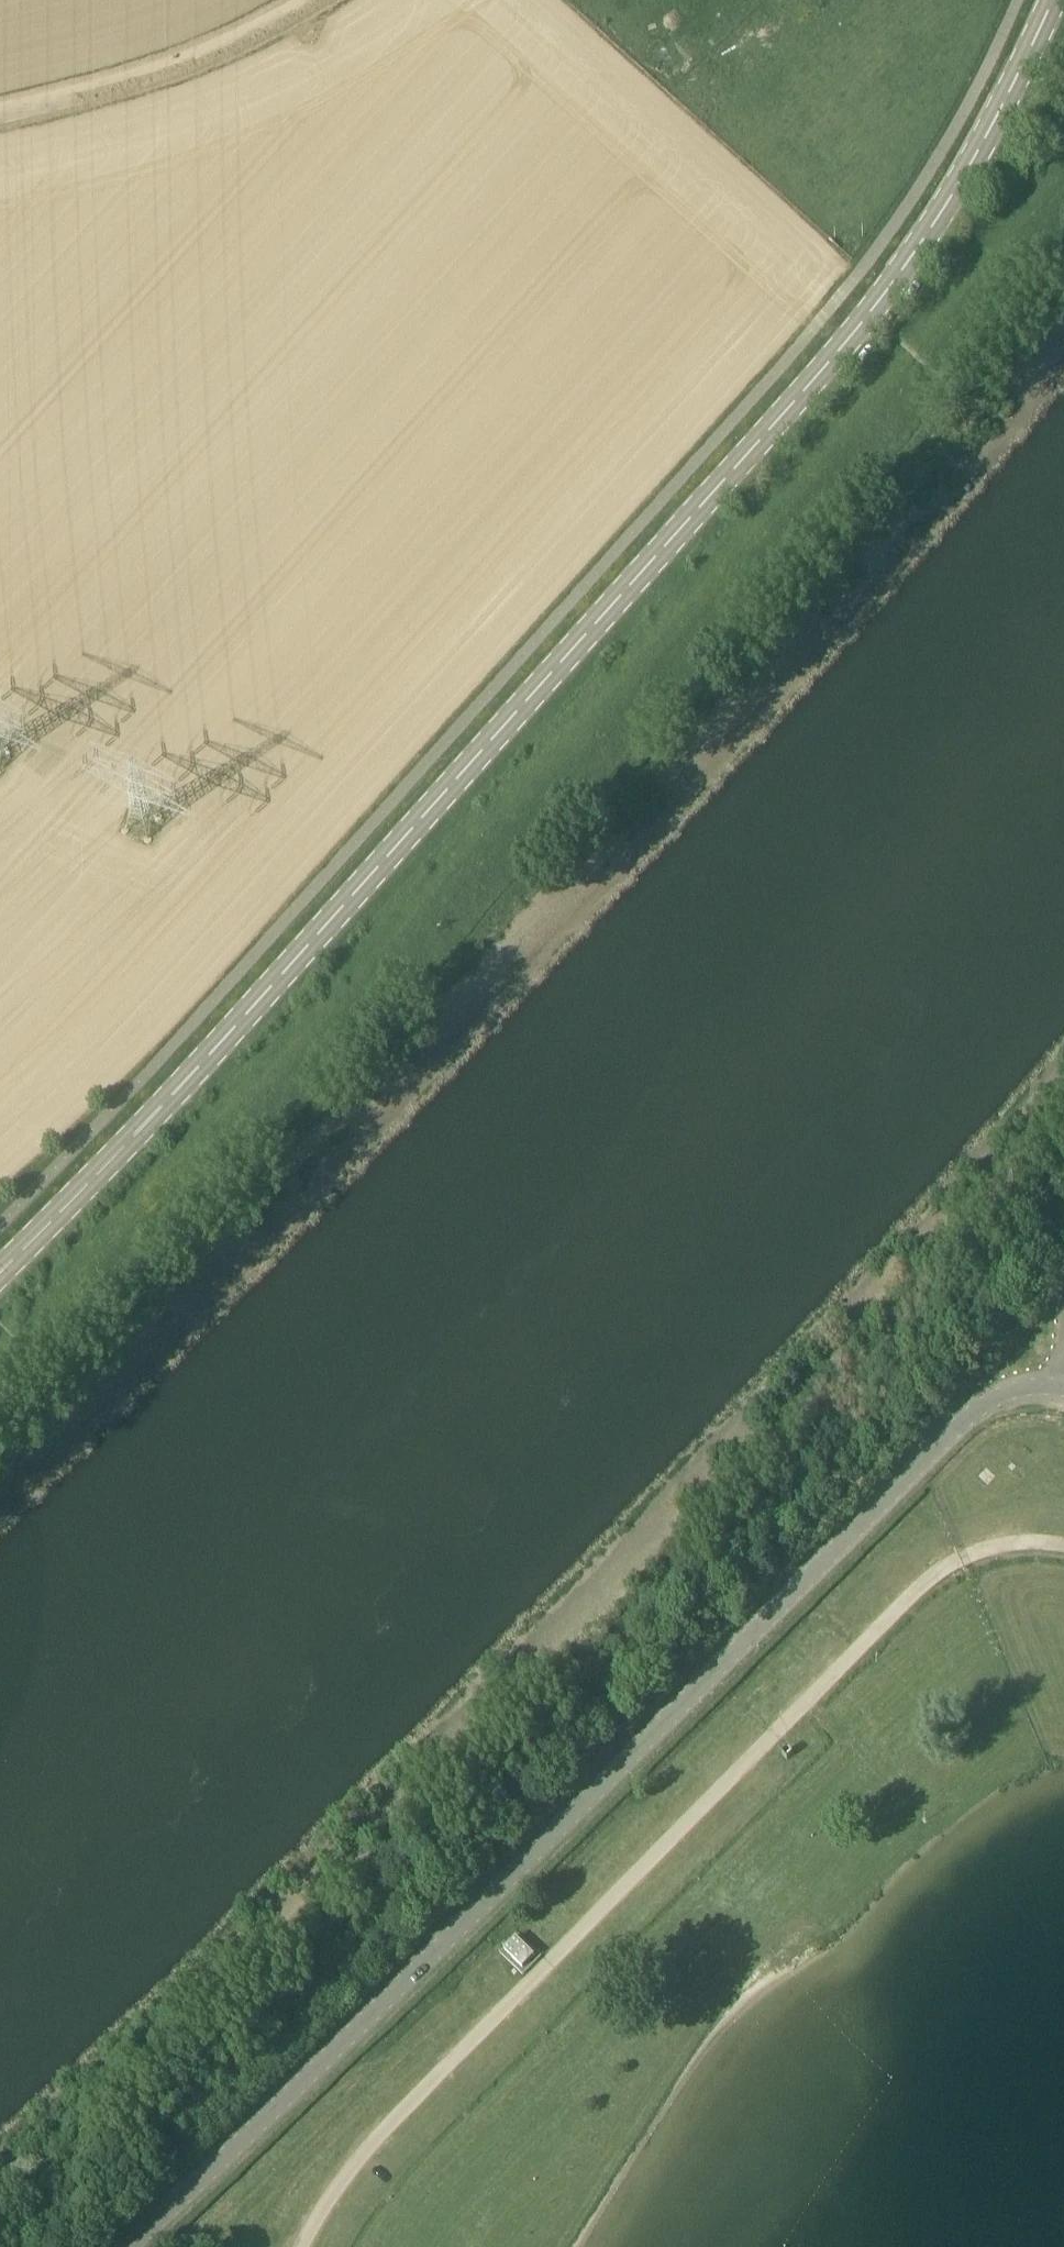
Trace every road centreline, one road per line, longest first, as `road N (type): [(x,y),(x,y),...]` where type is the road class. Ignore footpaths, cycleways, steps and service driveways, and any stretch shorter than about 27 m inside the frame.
road 1 (secondary): [(0,1273),(233,1030),(847,344),(971,164),(1053,0)]
road 2 (unclassified): [(126,2246),(576,1812),(960,1423),(1024,1388),(1063,1388)]
road 3 (unclassified): [(0,122),(91,102),(269,37),(331,0)]

